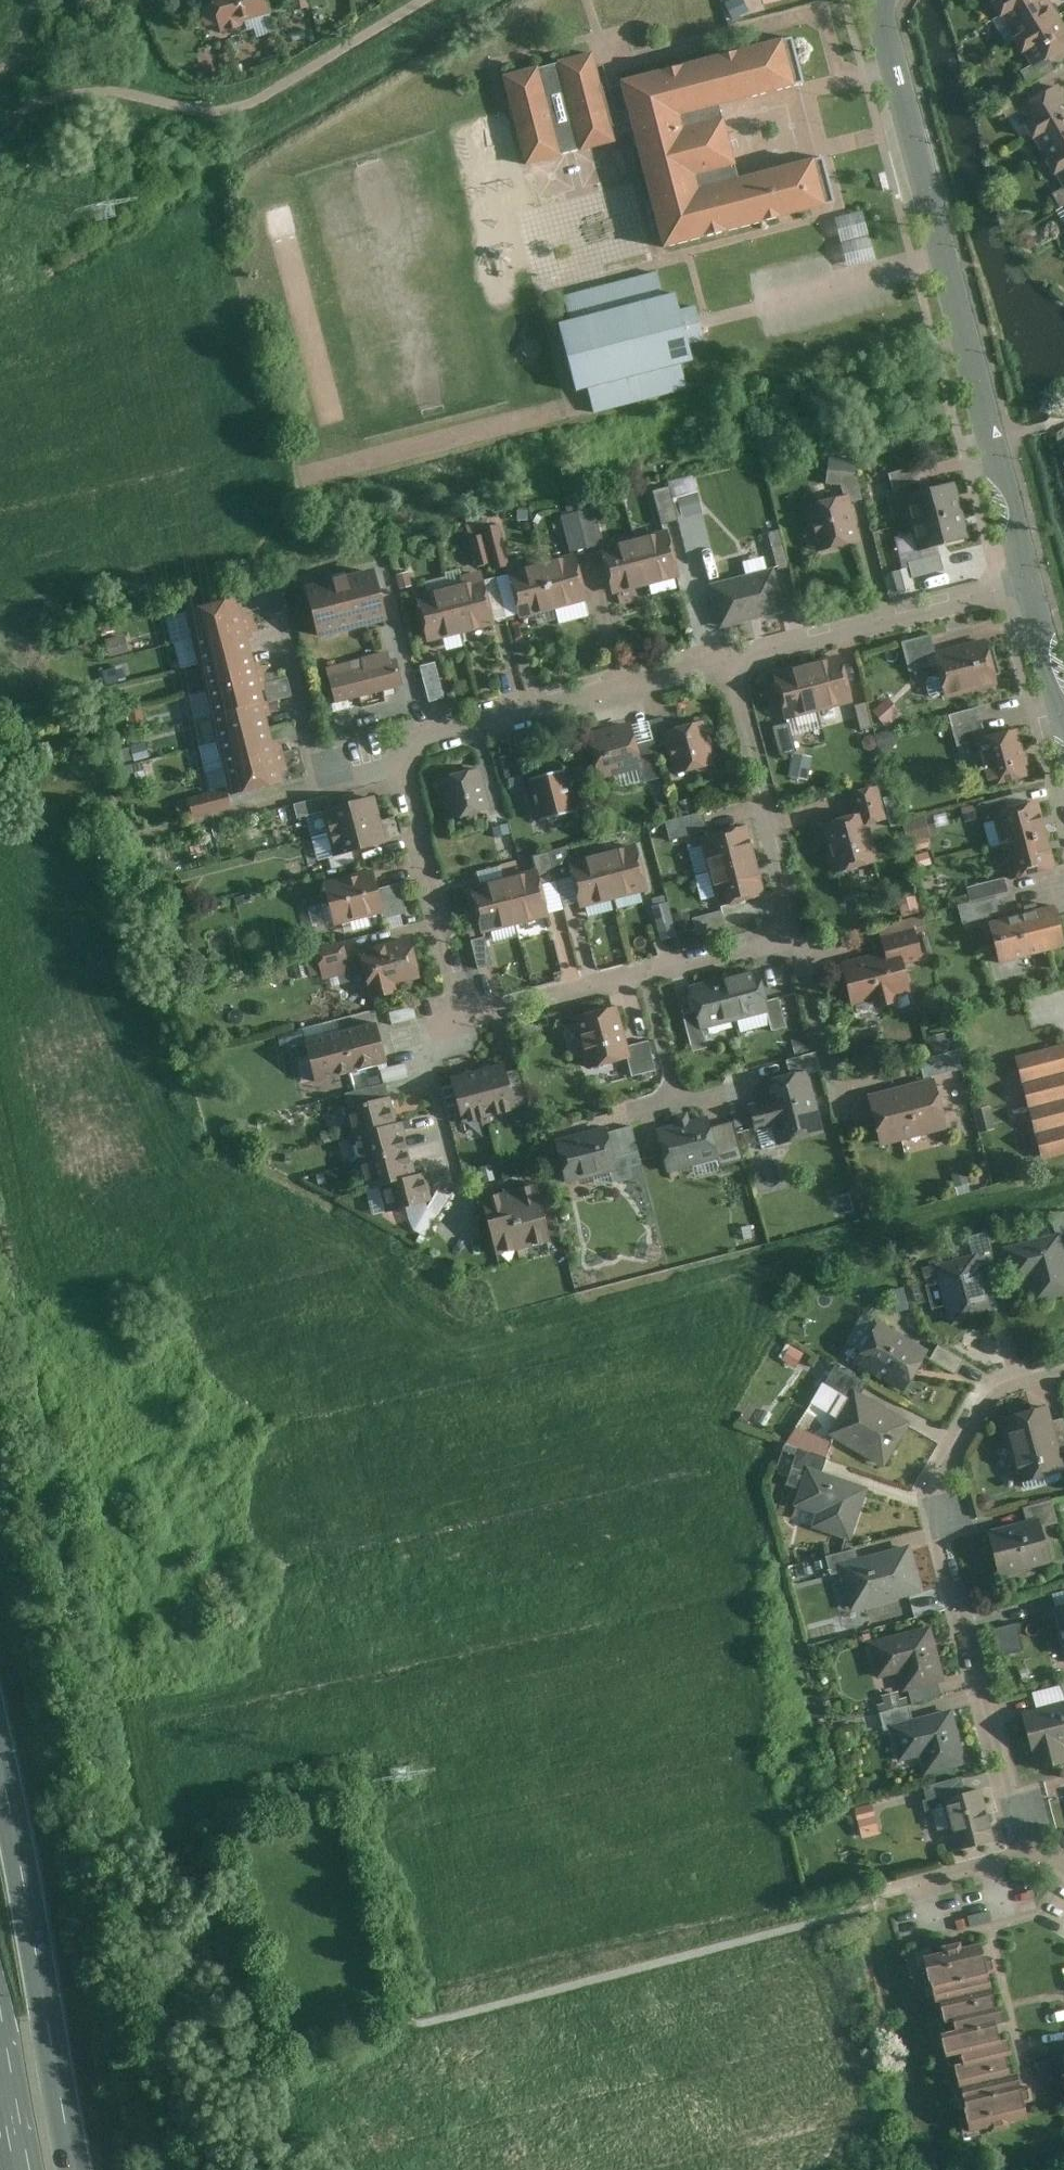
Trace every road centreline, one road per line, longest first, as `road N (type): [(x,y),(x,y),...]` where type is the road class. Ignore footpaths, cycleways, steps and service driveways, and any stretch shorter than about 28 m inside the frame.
road 1 (residential): [(734,662),(792,936),(463,1019),(399,769),(429,733)]
road 2 (residential): [(879,0),(1029,581)]
road 3 (residential): [(1048,1854),(1020,1839),(927,1487),(993,1383),(1063,1364)]
road 4 (motorway): [(76,2169),(0,1761)]
road 5 (residential): [(429,733),(734,662)]
road 6 (residential): [(734,662),(1029,581)]
road 7 (residential): [(1048,1854),(878,1899)]
road 8 (residential): [(1029,581),(1063,712)]

